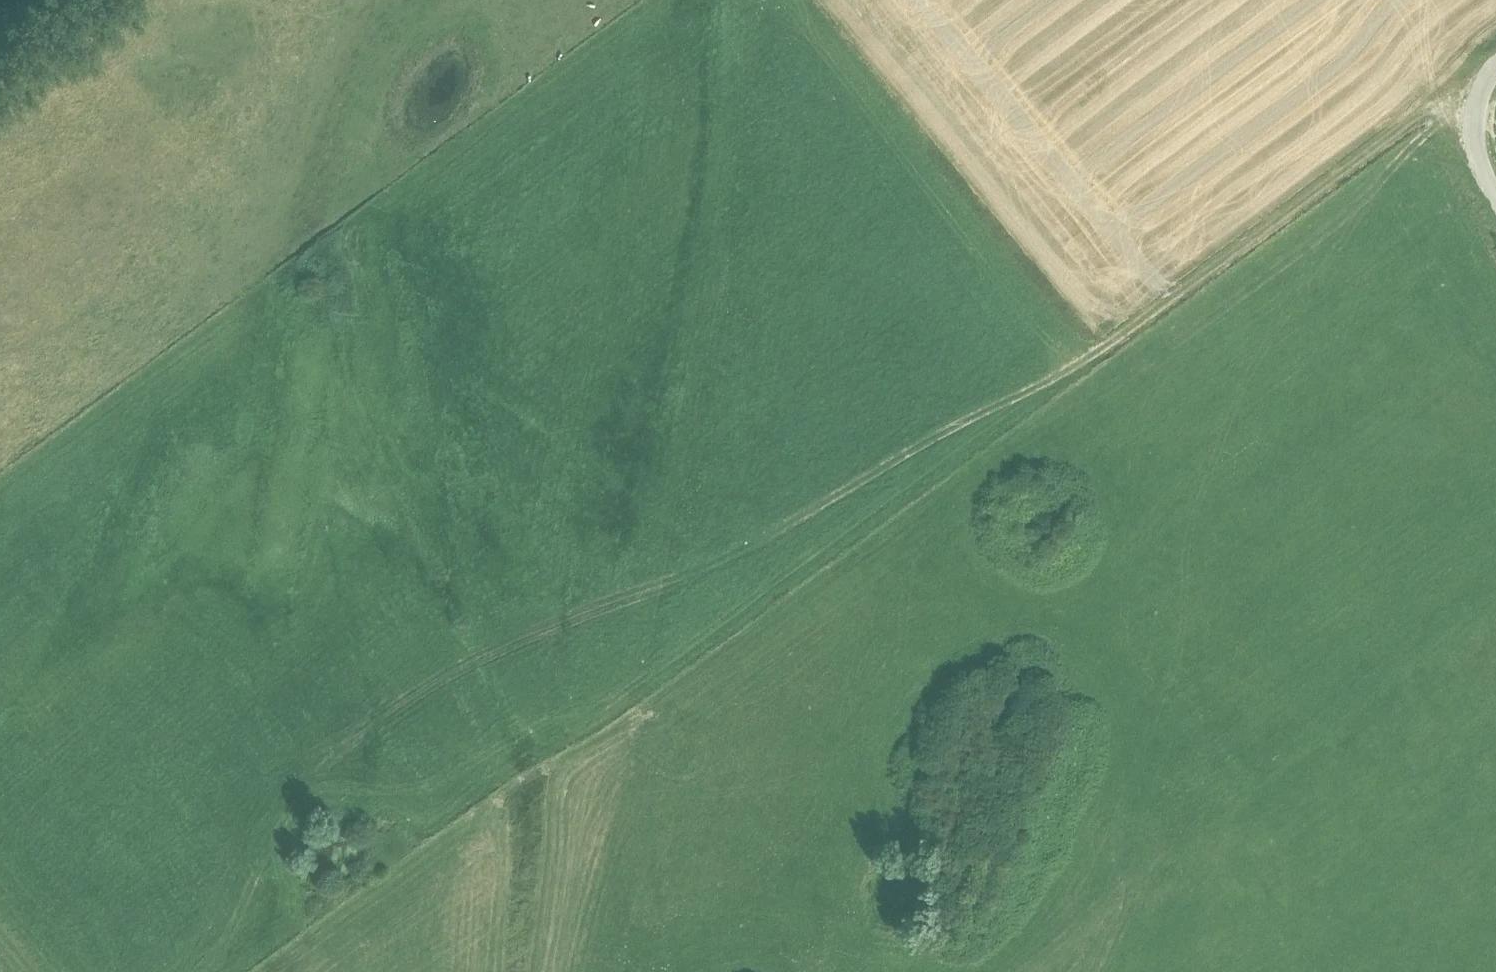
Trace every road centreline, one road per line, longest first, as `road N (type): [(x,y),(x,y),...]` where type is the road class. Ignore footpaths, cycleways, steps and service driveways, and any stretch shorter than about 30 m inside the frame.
road 1 (unclassified): [(1495,196),(1475,144),(1475,106),(1495,68)]

